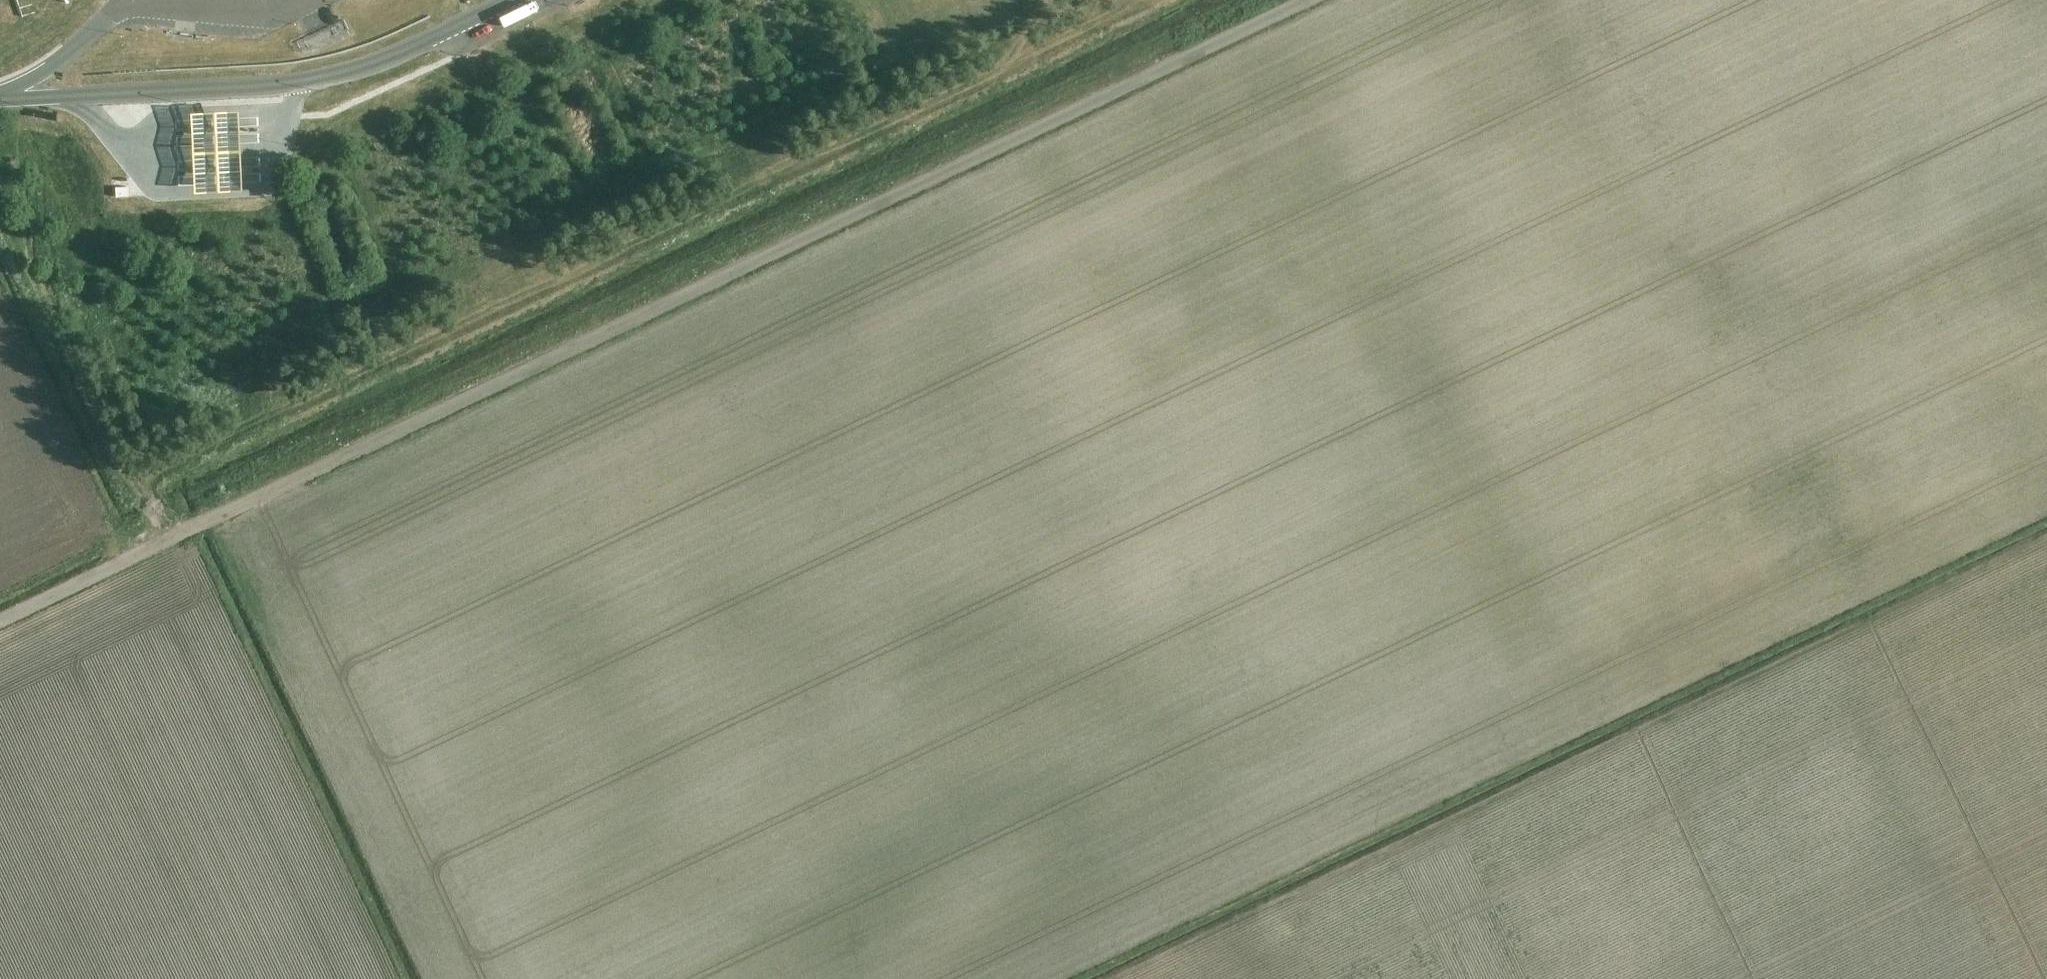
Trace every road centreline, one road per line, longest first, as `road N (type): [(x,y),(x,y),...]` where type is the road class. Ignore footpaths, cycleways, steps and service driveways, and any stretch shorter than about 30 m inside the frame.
road 1 (track): [(1320,0),(0,623)]

